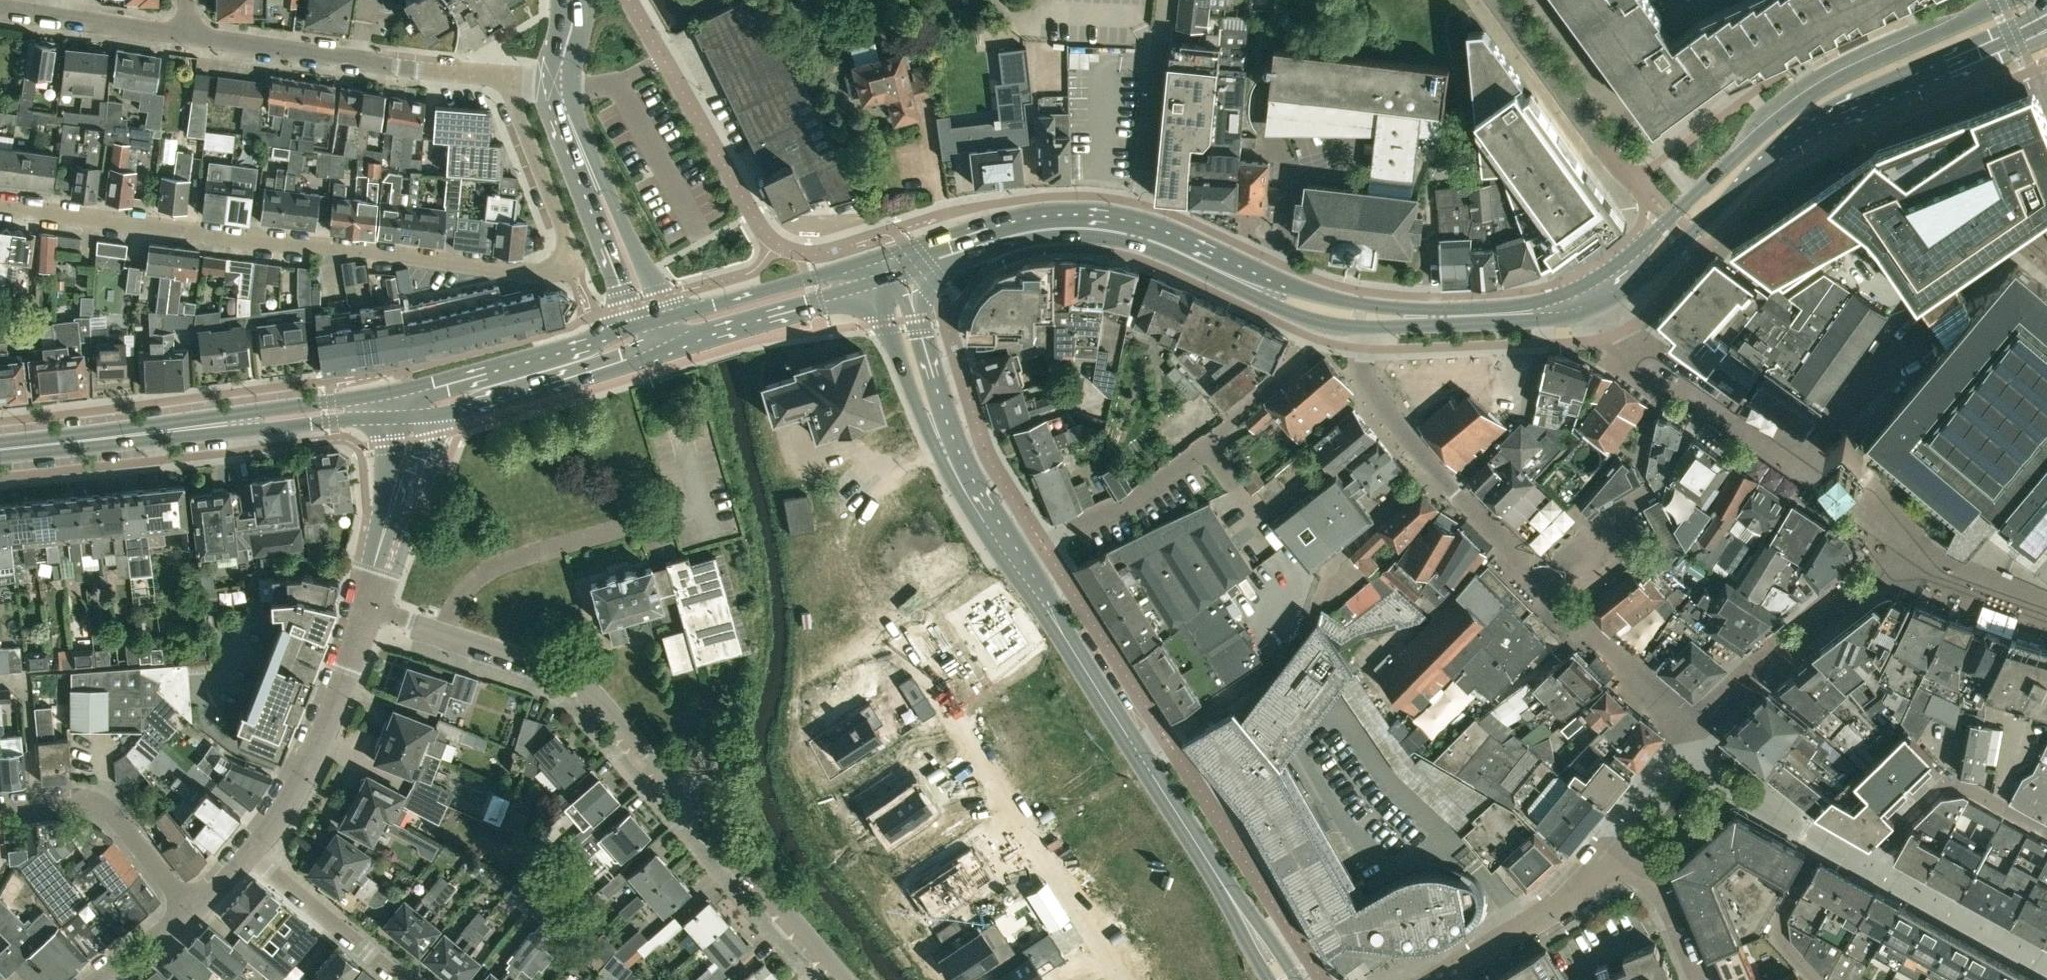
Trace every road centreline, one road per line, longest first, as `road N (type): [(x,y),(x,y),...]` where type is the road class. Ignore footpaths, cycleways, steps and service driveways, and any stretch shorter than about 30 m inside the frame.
road 1 (residential): [(507,81),(568,240),(570,262),(555,273),(0,204)]
road 2 (secondary): [(947,263),(1020,240),(1107,237),(1171,255),(1289,310),(1355,327),(1561,319),(1605,302)]
road 3 (unclassified): [(364,606),(582,681),(849,979)]
road 4 (residential): [(929,457),(880,496),(811,575),(797,717),(825,783),(894,863),(917,943),(938,979)]
road 5 (secondary): [(2012,0),(1821,88),(1590,282)]
road 6 (secondary): [(1287,979),(1021,559)]
road 7 (secondary): [(1605,302),(1671,254),(1797,136),(2017,34)]
road 8 (secondary): [(1590,282),(1524,303),(1402,310),(1306,290),(1140,222)]
road 9 (residential): [(1121,979),(895,631)]
road 10 (residential): [(507,81),(185,35)]
road 11 (secondary): [(879,285),(948,472),(972,507),(1000,529)]
road 12 (unclassified): [(247,848),(311,760),(364,606)]
road 13 (secondary): [(1140,222),(1045,215),(882,258)]
road 14 (residential): [(1801,467),(1647,363),(1605,302)]
road 15 (secondary): [(422,416),(664,345)]
road 16 (residential): [(191,910),(100,804),(0,806)]
road 17 (secondary): [(638,325),(410,391)]
road 18 (secondary): [(0,449),(231,423)]
road 19 (residential): [(1021,559),(1120,508),(1215,433)]
road 20 (secondary): [(1000,529),(961,453),(918,318)]
road 21 (residential): [(1140,222),(1165,0)]
road 22 (secondary): [(664,345),(879,285)]
road 23 (secondary): [(882,258),(669,317)]
road 24 (unclassified): [(1436,979),(1559,904),(1601,852)]
road 25 (residential): [(247,848),(407,979)]
road 26 (residential): [(185,35),(0,9)]
road 27 (unclassified): [(669,317),(608,187),(588,163)]
road 28 (unclassified): [(588,163),(589,200),(638,325)]
road 29 (unclassified): [(1698,979),(1667,902),(1647,880),(1601,852)]
road 30 (secondary): [(231,423),(388,415)]
road 31 (secondary): [(384,395),(269,410),(231,423)]
road 32 (unclassified): [(382,545),(431,435),(422,416)]
road 33 (unclassified): [(388,415),(394,441),(382,545)]

